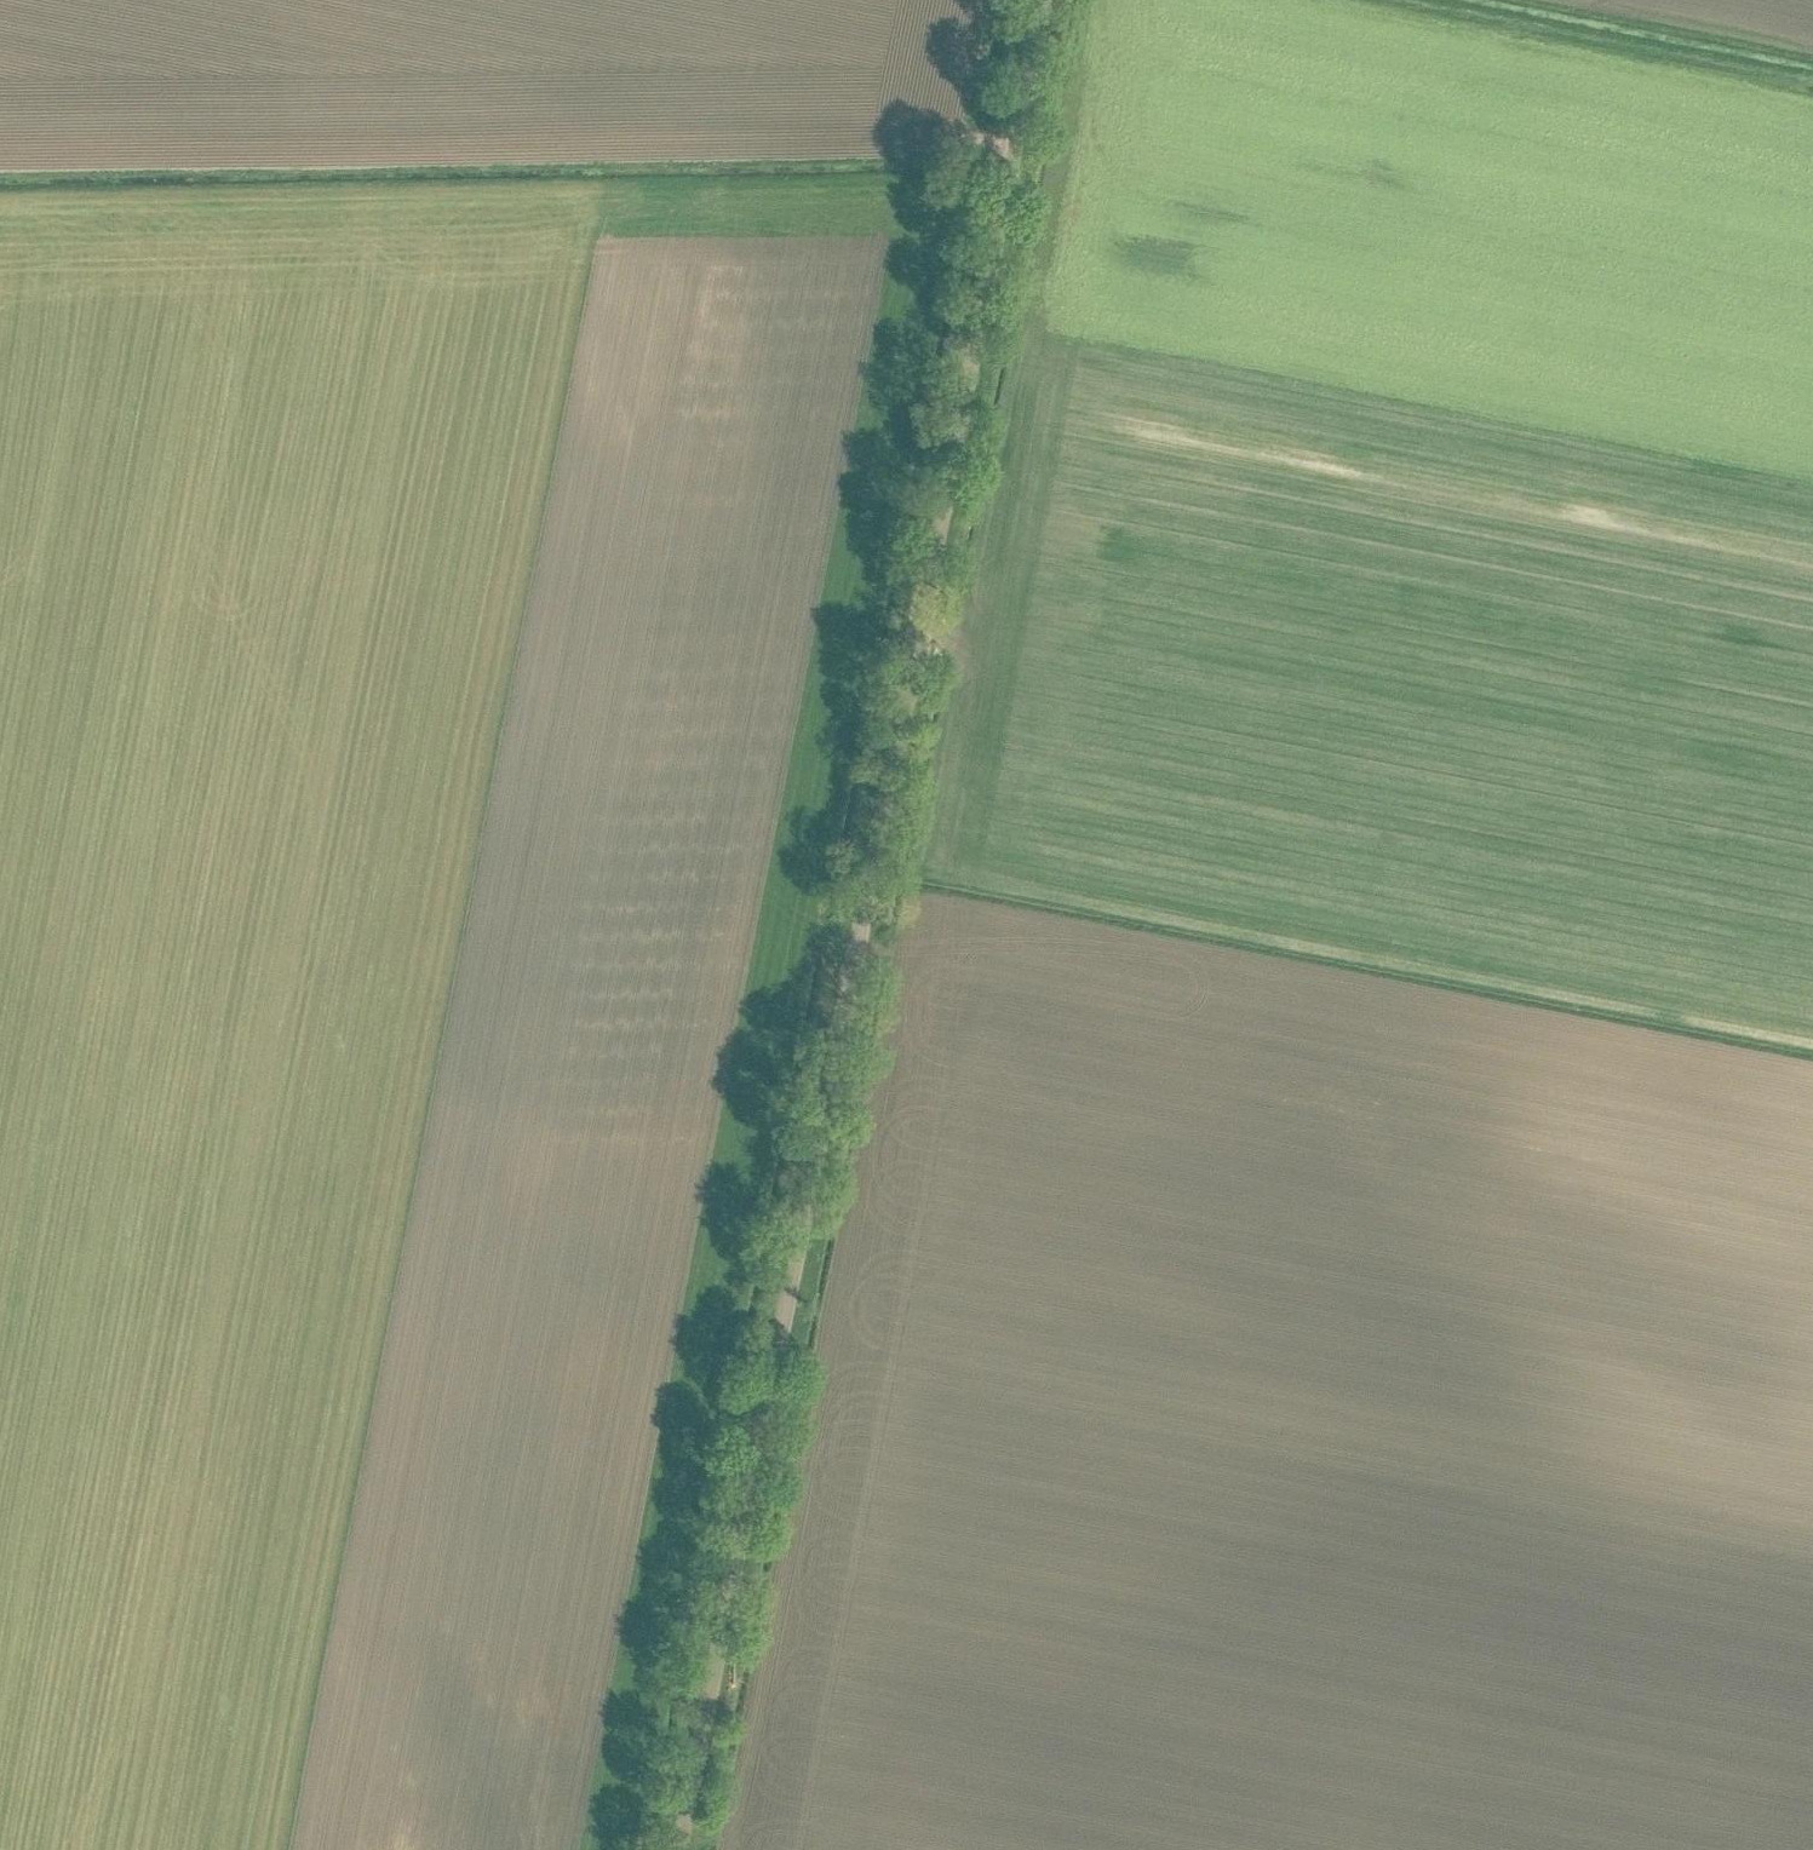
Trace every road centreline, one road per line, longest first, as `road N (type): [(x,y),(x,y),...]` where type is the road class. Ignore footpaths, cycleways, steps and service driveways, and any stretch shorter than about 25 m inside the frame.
road 1 (unclassified): [(677,1849),(1041,0)]

